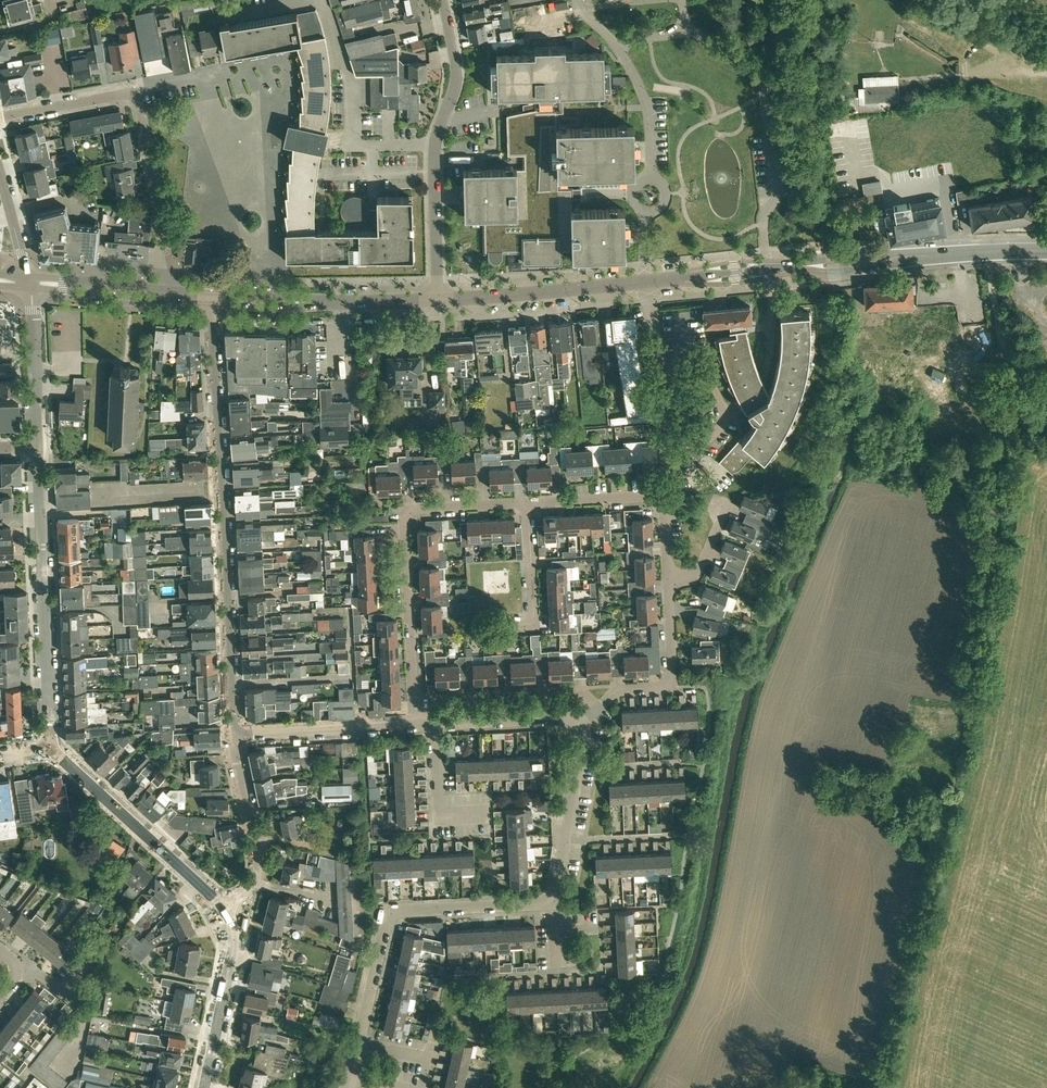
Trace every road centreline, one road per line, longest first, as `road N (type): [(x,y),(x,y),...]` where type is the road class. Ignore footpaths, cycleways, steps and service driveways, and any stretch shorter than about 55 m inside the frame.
road 1 (residential): [(210,299),(234,734)]
road 2 (residential): [(412,725),(401,520),(419,503),(532,498)]
road 3 (secondary): [(437,301),(751,271)]
road 4 (residential): [(437,301),(434,145),(456,83),(444,0)]
road 5 (residential): [(49,749),(40,447)]
road 6 (residential): [(357,1045),(393,908),(548,897)]
road 7 (secondary): [(1046,250),(751,271)]
road 8 (residential): [(166,235),(134,90),(0,113)]
road 9 (residential): [(224,907),(49,749)]
road 10 (secondary): [(210,299),(437,301)]
road 11 (track): [(1011,485),(1007,368),(986,267)]
road 12 (residential): [(532,498),(655,495),(665,573)]
road 13 (residential): [(224,907),(249,891),(256,874),(234,734)]
road 14 (residential): [(203,1087),(230,969),(233,936),(224,907)]
road 15 (secondary): [(28,283),(210,299)]
road 16 (residential): [(234,734),(412,725)]
road 17 (residential): [(548,897),(565,855),(581,725)]
road 18 (residential): [(40,447),(28,283)]
road 19 (residential): [(435,724),(581,725)]
road 20 (residential): [(491,815),(439,817),(435,724)]

